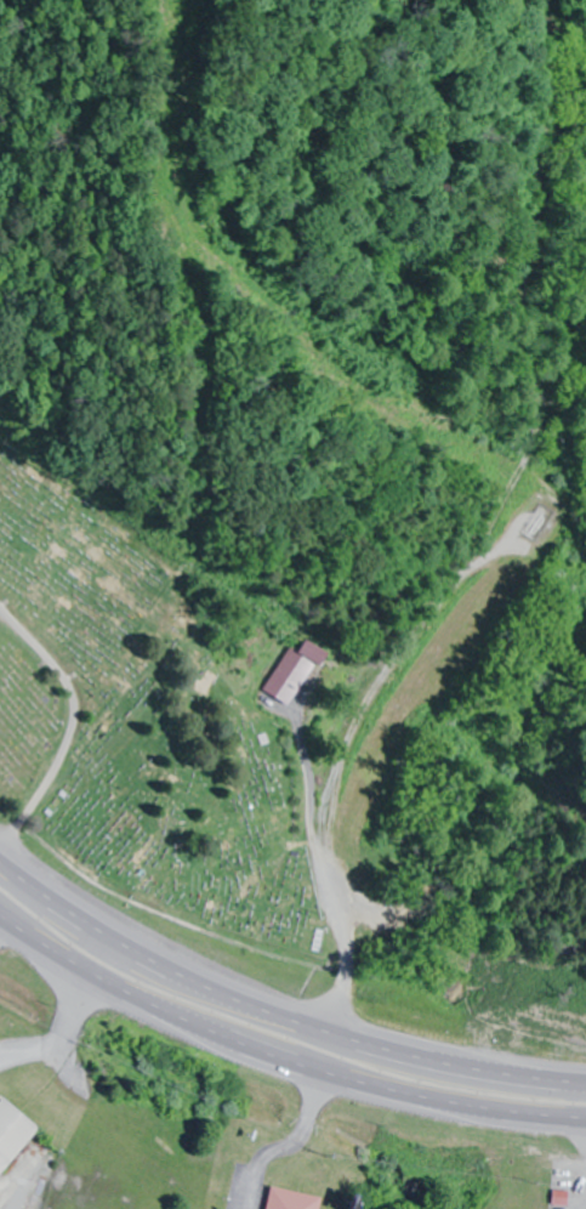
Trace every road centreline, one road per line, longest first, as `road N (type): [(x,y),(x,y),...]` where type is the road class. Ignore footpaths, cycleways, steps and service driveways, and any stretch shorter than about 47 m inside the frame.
road 1 (trunk): [(585,1082),(360,1041),(245,1000),(138,952),(0,860)]
road 2 (trunk): [(0,920),(109,987),(294,1066),(423,1102),(585,1123)]

